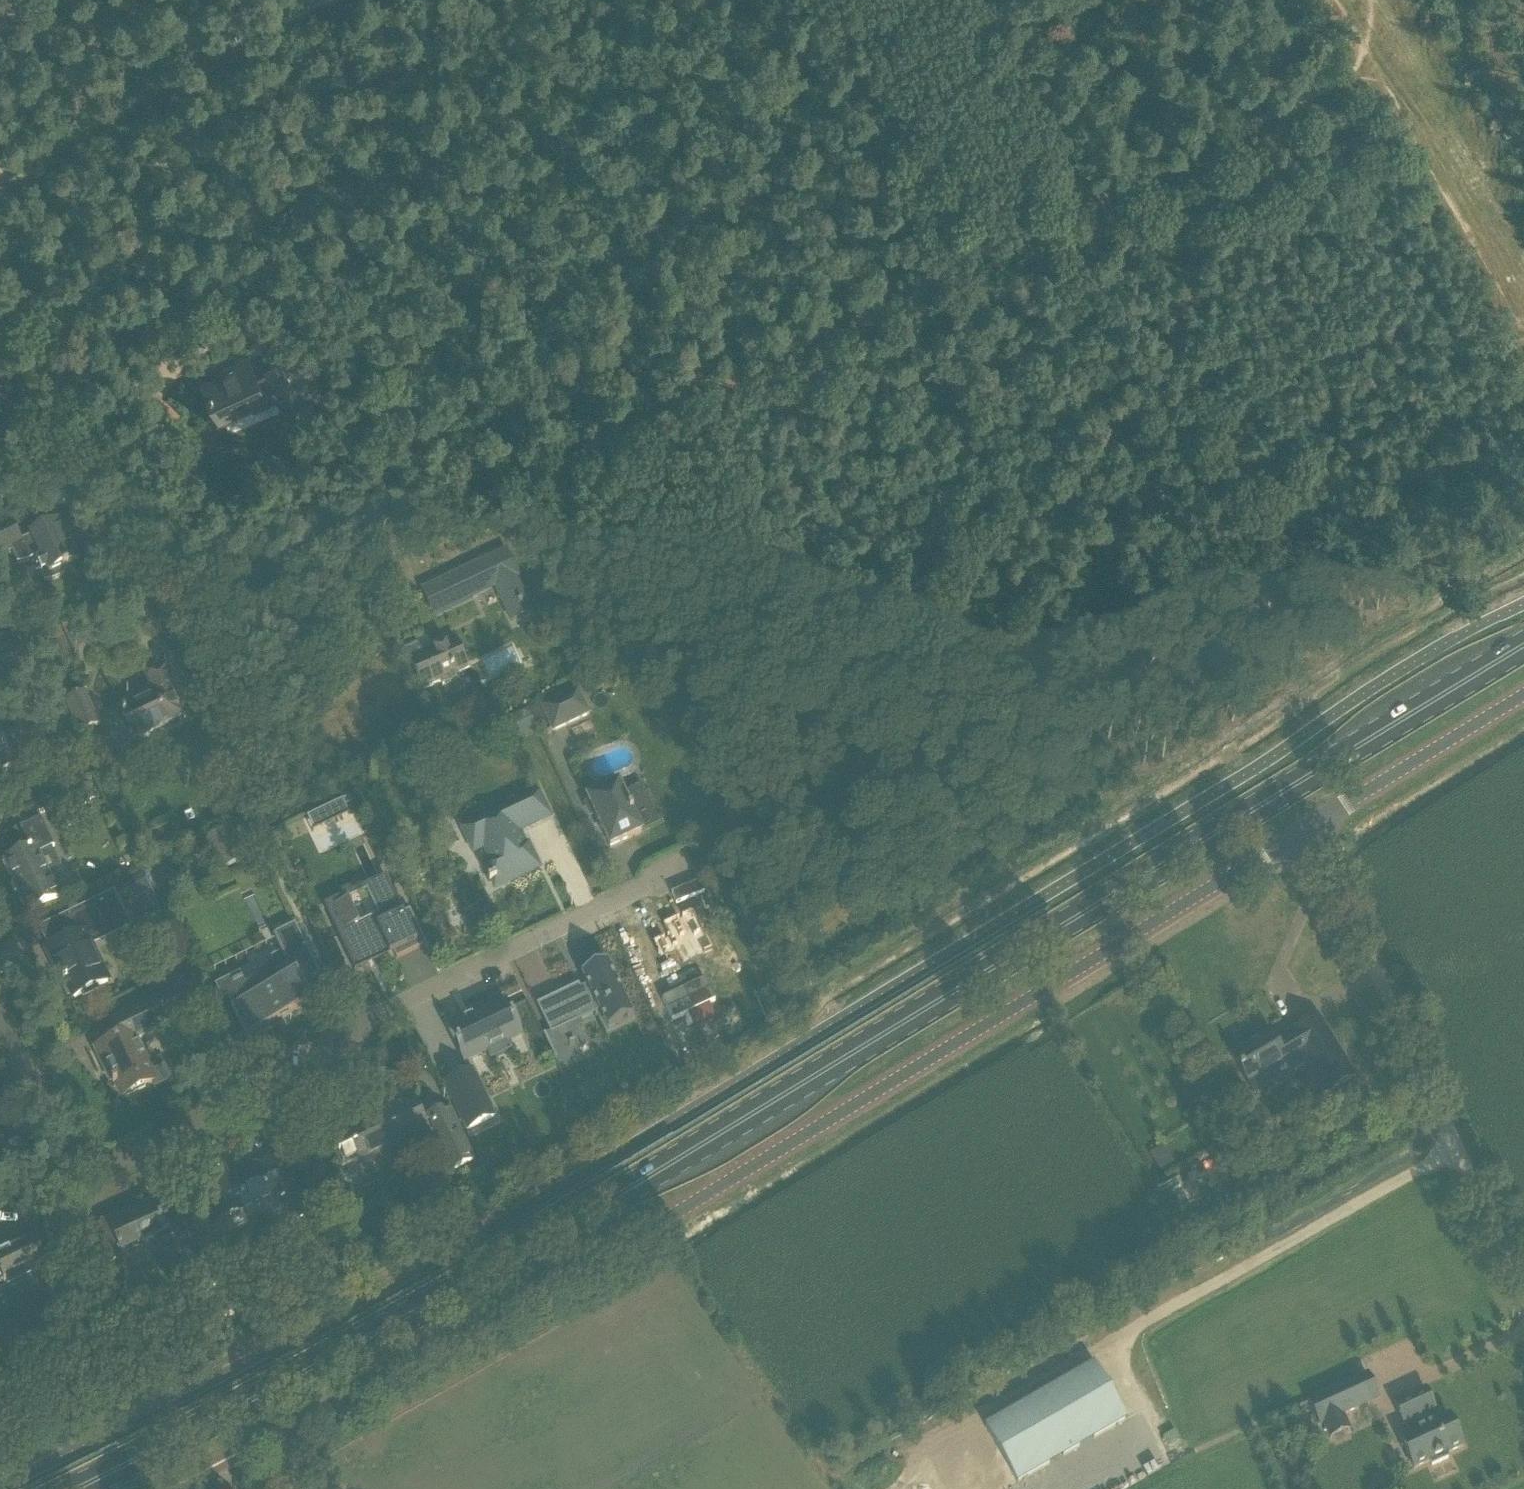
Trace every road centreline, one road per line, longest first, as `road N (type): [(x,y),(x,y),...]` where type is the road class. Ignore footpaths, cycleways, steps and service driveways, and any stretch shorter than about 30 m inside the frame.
road 1 (primary): [(67,1488),(242,1404),(633,1187),(1523,647)]
road 2 (unclassified): [(262,1434),(688,1207),(1307,831)]
road 3 (residential): [(668,874),(389,1012),(362,1046),(143,1159),(101,1155),(65,1115),(0,983)]
road 4 (residential): [(0,681),(147,609),(148,585),(148,563),(0,248)]
road 5 (unclassified): [(1523,1296),(1307,831)]
road 6 (unclassified): [(1307,831),(1523,698)]
road 7 (track): [(1523,254),(1407,56)]
road 8 (unclassified): [(153,1488),(262,1434)]

